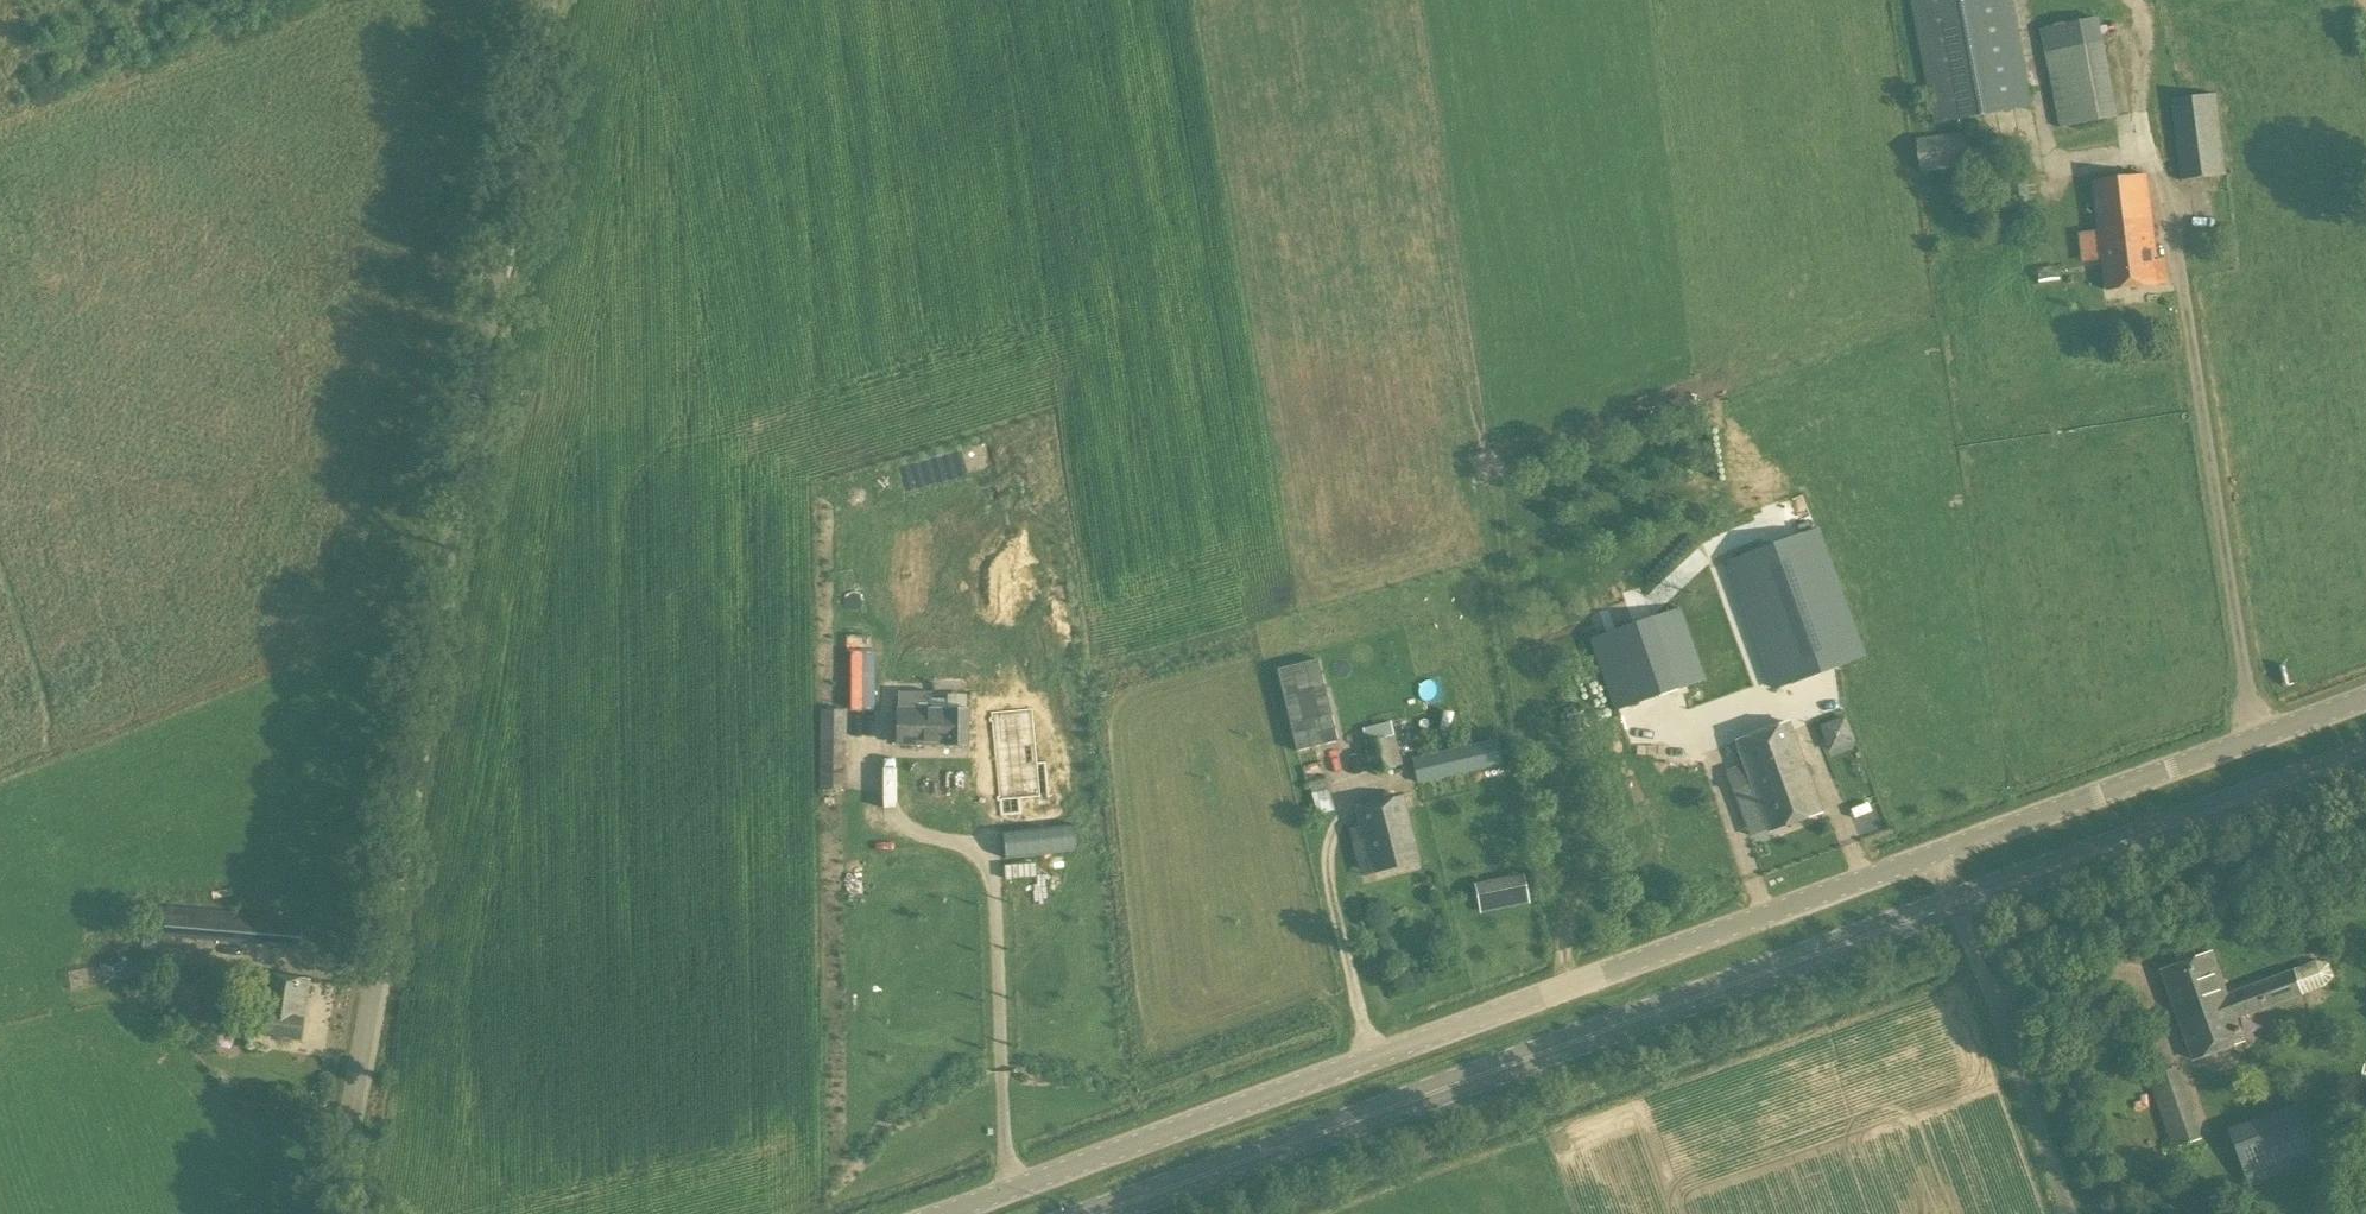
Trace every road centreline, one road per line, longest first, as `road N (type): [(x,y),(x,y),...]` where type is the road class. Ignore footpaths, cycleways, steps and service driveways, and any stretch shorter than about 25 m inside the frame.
road 1 (tertiary): [(334,1213),(547,0)]
road 2 (unclassified): [(940,1213),(1935,850)]
road 3 (secondary): [(1097,1213),(1956,906)]
road 4 (unclassified): [(1935,850),(2365,695)]
road 5 (secondary): [(1956,906),(2365,757)]
road 6 (unclassified): [(2070,1213),(1956,906)]

